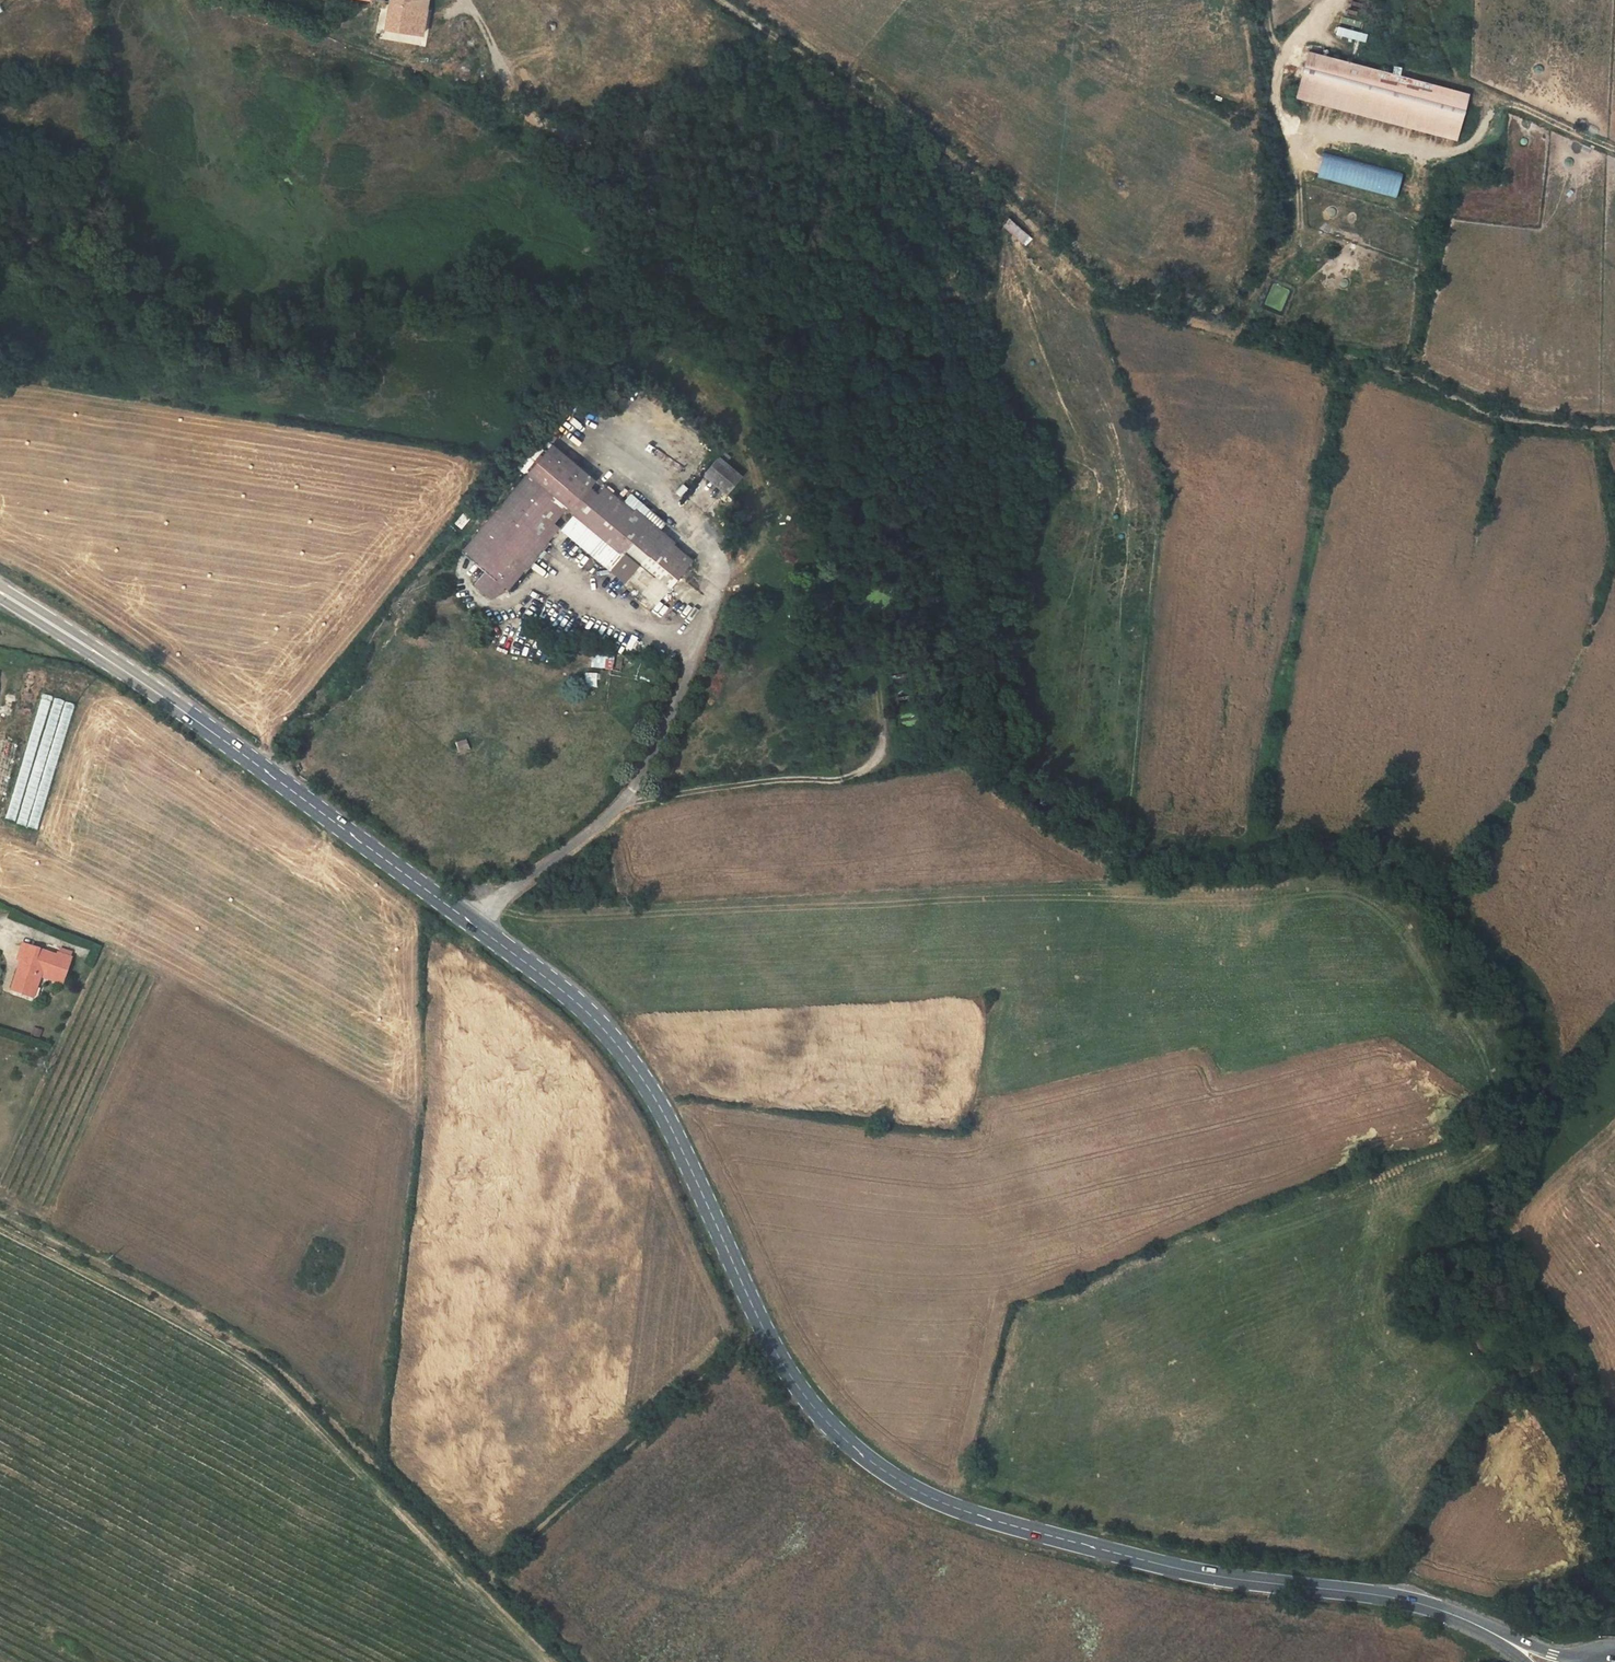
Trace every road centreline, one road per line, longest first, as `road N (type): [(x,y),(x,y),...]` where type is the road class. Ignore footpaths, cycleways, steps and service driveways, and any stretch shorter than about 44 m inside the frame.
road 1 (primary): [(0,592),(144,682),(574,1000),(625,1053),(667,1119),(798,1387),(844,1440),(909,1488),(982,1518),(1206,1576),(1368,1593),(1441,1610),(1520,1649)]
road 2 (track): [(0,1215),(259,1361),(491,1576)]

